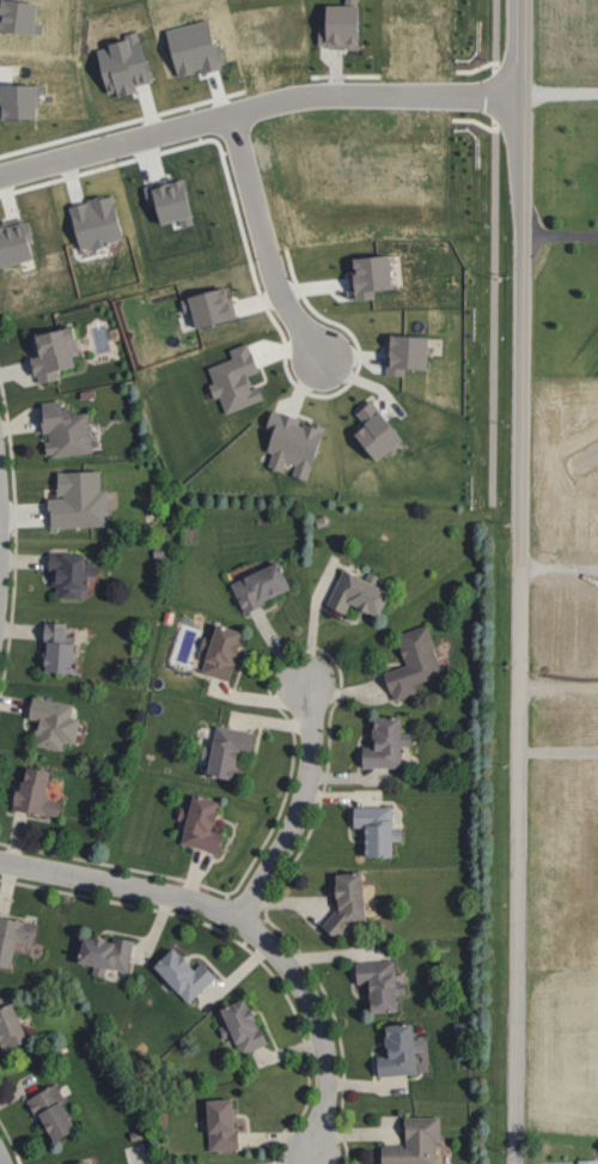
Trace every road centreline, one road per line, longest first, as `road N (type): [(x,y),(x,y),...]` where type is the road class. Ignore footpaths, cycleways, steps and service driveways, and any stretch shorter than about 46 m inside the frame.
road 1 (tertiary): [(516,1163),(527,0)]
road 2 (residential): [(0,178),(311,93),(526,91)]
road 3 (residential): [(313,1159),(328,1079),(318,1021),(287,964),(255,929),(175,897),(0,863)]
road 4 (residential): [(232,115),(285,305),(321,356)]
road 5 (residential): [(240,920),(304,800),(312,736),(306,683)]

